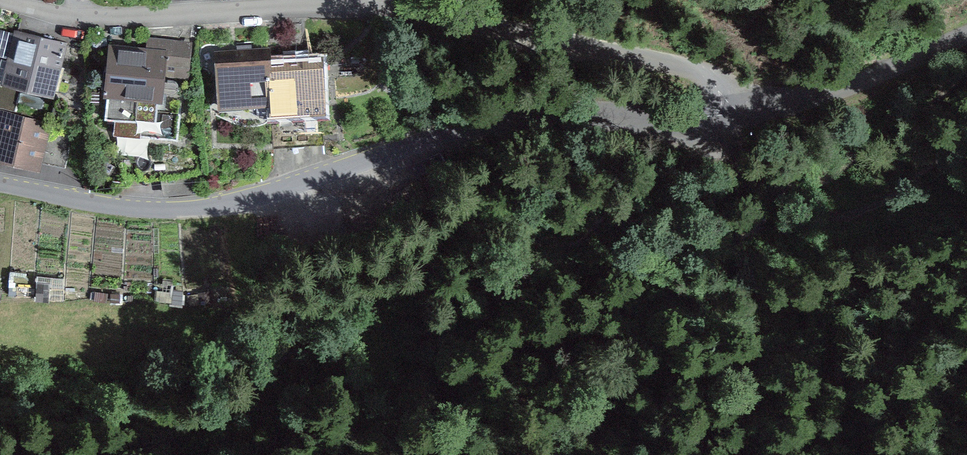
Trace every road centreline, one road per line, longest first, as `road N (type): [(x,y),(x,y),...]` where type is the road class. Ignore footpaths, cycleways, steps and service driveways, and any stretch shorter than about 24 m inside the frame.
road 1 (residential): [(795,96),(728,110),(505,117),(213,208),(127,208),(0,185)]
road 2 (residential): [(73,17),(391,6),(795,96)]
road 3 (track): [(645,109),(809,215),(832,218),(858,212),(966,135)]
road 4 (unclassified): [(966,40),(795,96)]

